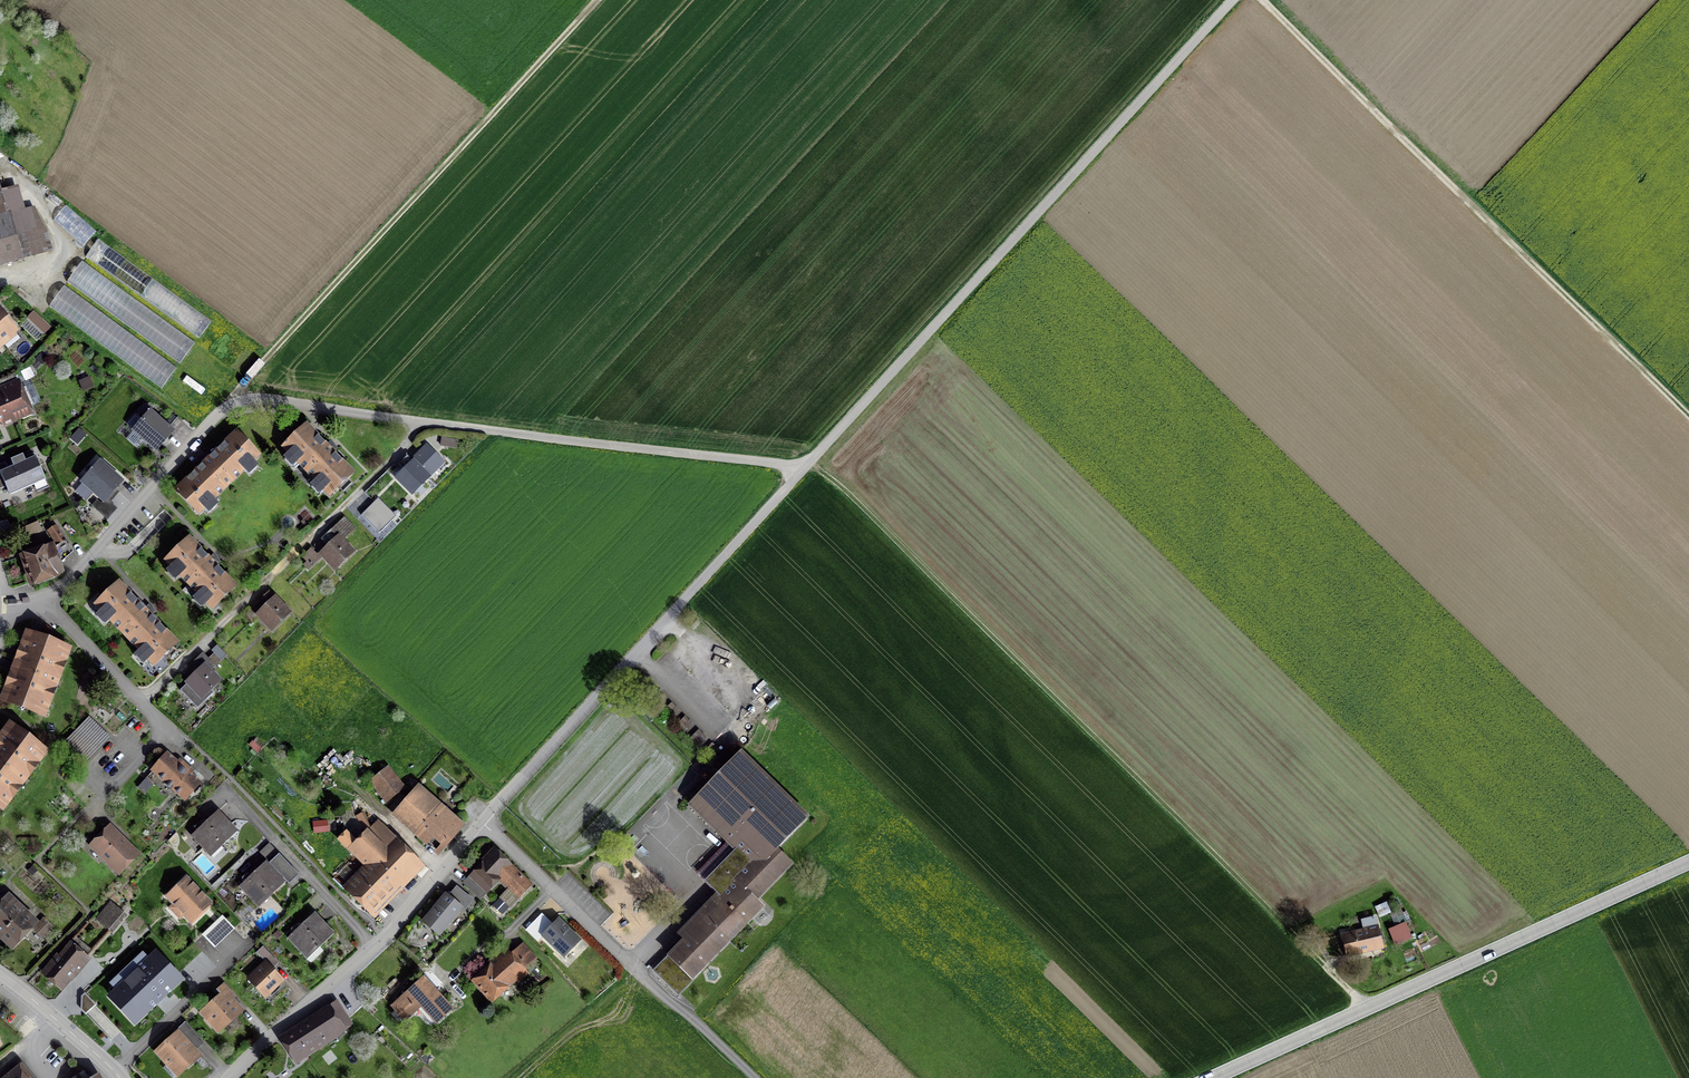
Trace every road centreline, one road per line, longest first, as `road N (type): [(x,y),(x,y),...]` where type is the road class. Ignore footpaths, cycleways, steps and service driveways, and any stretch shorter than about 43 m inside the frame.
road 1 (track): [(1369,1007),(850,494),(806,467)]
road 2 (unclassified): [(806,467),(1235,0)]
road 3 (track): [(1688,419),(1260,0)]
road 4 (track): [(599,0),(229,407)]
road 5 (tertiary): [(1688,862),(1212,1077)]
road 6 (unclassified): [(481,823),(806,467)]
road 7 (residential): [(141,703),(430,423)]
road 8 (unclassified): [(806,467),(430,423)]
road 9 (residential): [(481,823),(755,1077)]
road 10 (residential): [(41,604),(229,407),(257,400),(309,405)]
road 11 (residential): [(229,792),(374,948)]
road 12 (unclassified): [(234,1077),(374,948)]
road 13 (unclassified): [(374,948),(481,823)]
road 14 (tertiary): [(120,1077),(0,976)]
road 15 (residential): [(141,703),(41,604)]
road 16 (unclassified): [(430,423),(309,405)]
road 17 (residential): [(102,796),(161,730),(141,703)]

